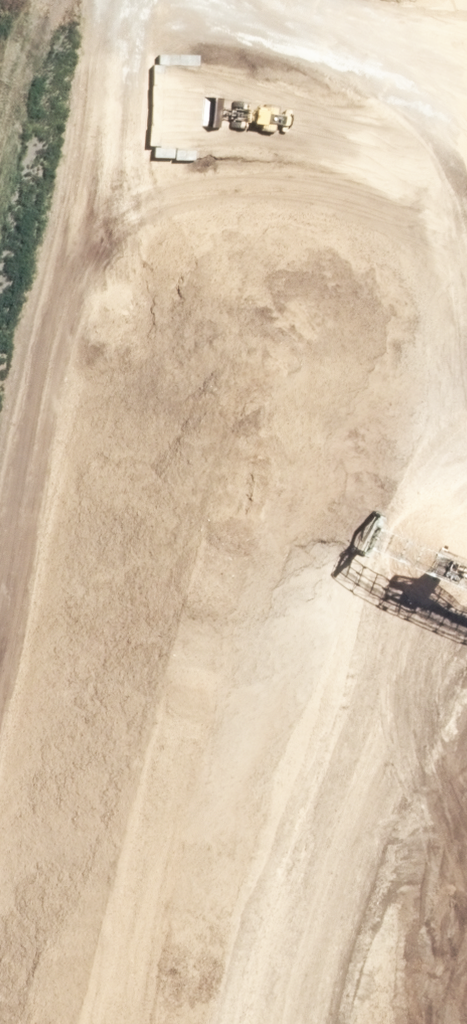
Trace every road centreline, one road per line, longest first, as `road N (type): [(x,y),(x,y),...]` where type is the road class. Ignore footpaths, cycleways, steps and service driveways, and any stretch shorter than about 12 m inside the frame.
road 1 (track): [(0,758),(139,0)]
road 2 (track): [(466,407),(288,887),(257,1023)]
road 3 (track): [(228,0),(404,69),(453,143),(466,264)]

